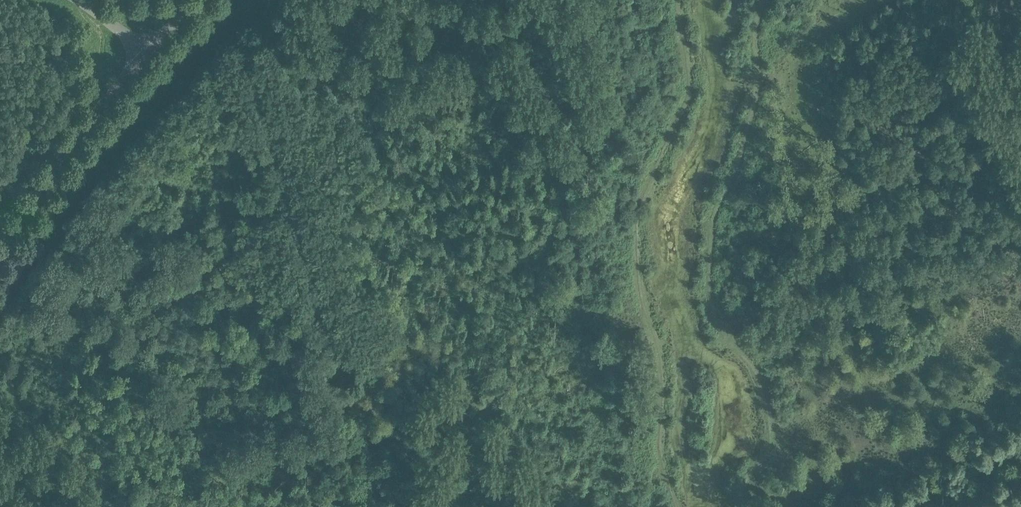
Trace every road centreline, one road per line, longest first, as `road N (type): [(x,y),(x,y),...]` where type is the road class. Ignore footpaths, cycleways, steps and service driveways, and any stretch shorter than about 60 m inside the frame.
road 1 (unclassified): [(0,255),(144,53)]

